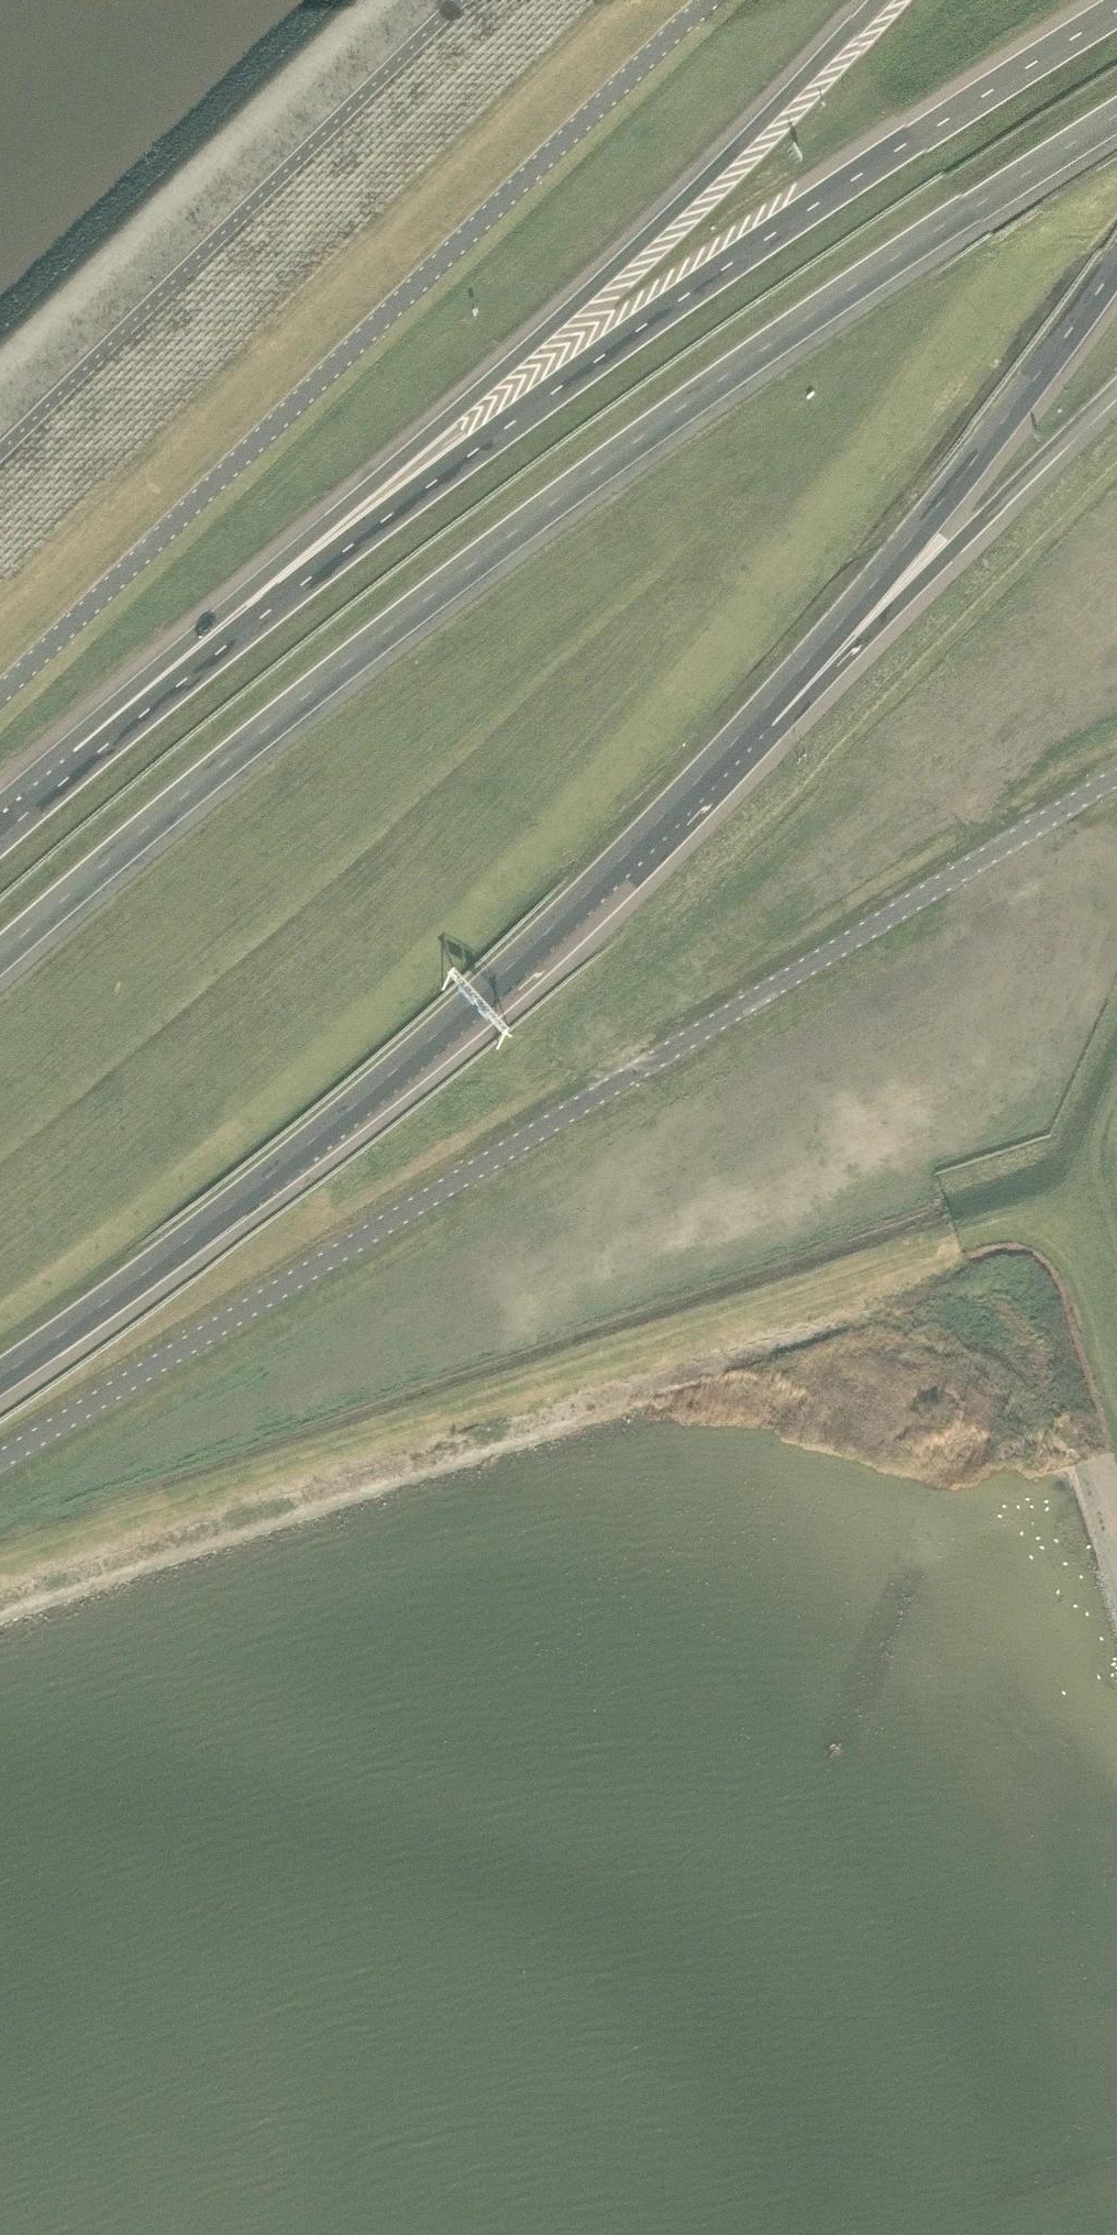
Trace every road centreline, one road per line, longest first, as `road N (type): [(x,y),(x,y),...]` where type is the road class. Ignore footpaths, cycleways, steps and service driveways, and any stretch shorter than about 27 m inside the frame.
road 1 (motorway): [(0,955),(491,550),(709,387),(1116,113)]
road 2 (unclassified): [(0,1460),(1116,780)]
road 3 (motorway): [(1116,9),(531,404),(80,764)]
road 4 (motorway): [(877,0),(596,284),(80,764)]
road 5 (motorway): [(0,1373),(252,1192),(359,1103),(549,931),(763,713)]
road 6 (unclassified): [(0,701),(721,0)]
road 7 (motorway): [(763,713),(970,465),(1116,260)]
road 8 (motorway): [(763,713),(955,549),(1116,391)]

